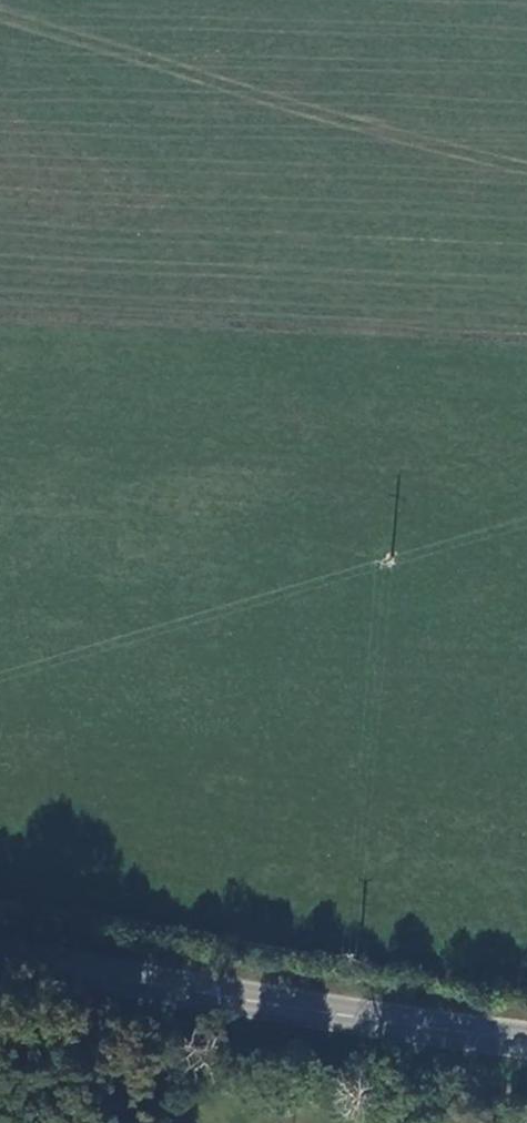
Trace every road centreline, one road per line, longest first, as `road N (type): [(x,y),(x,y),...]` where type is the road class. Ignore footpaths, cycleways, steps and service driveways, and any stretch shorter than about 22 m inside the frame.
road 1 (primary): [(526,1041),(0,955)]

